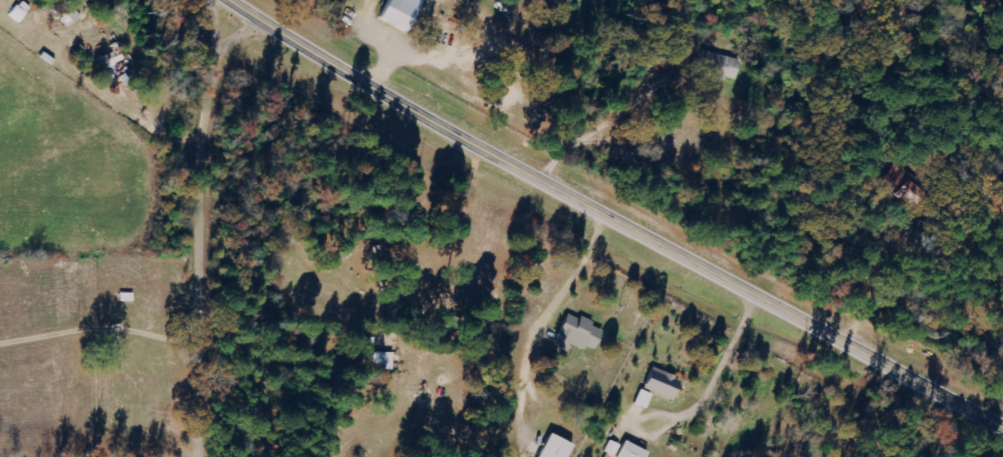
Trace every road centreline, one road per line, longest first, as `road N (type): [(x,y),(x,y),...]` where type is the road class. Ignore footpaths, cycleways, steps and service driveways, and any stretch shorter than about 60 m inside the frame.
road 1 (secondary): [(1002,424),(460,133),(234,0)]
road 2 (residential): [(199,456),(213,135),(229,0)]

